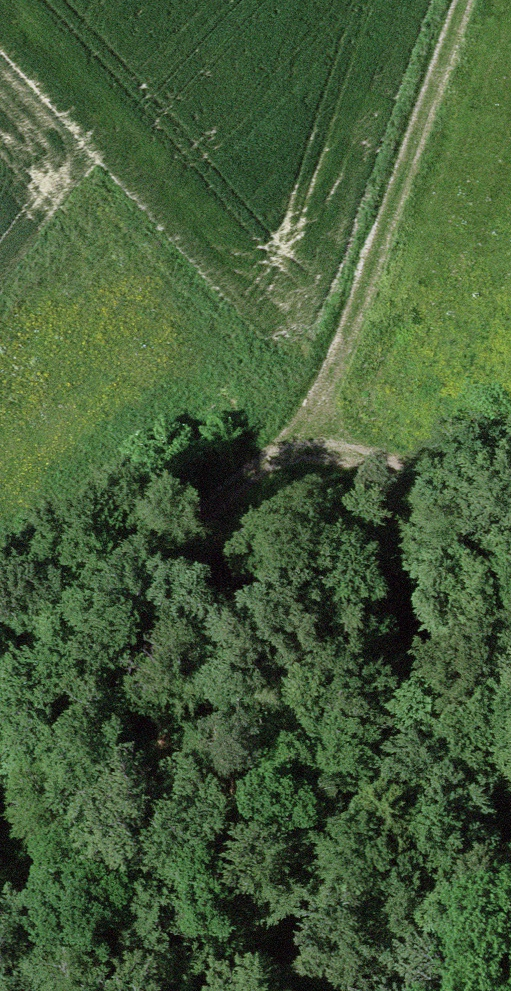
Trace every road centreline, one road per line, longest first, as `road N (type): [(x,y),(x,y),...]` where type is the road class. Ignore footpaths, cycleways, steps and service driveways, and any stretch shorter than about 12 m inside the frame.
road 1 (track): [(262,990),(416,776),(446,660),(437,545),(319,414),(458,0)]
road 2 (track): [(319,414),(216,487),(0,672)]

